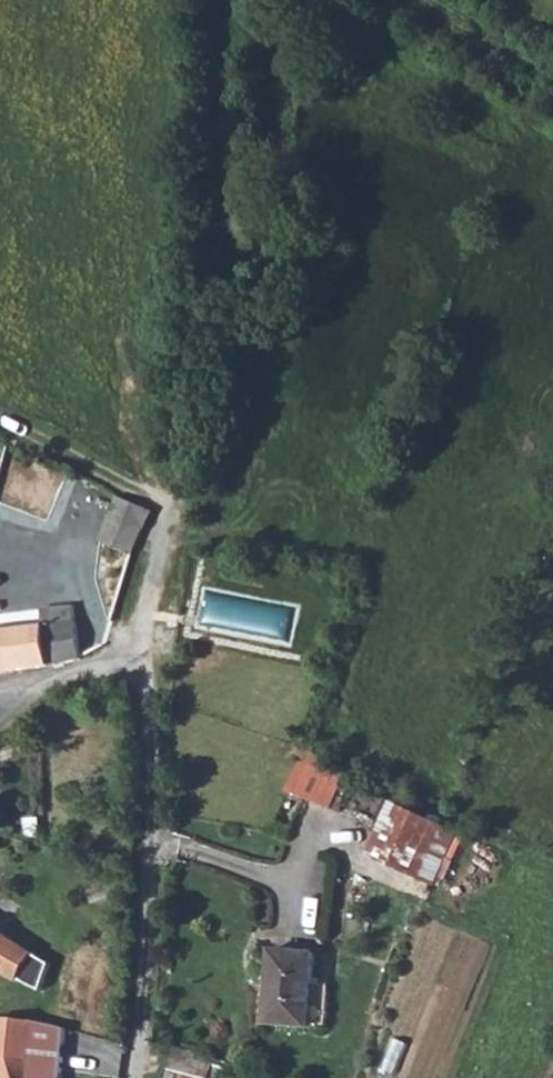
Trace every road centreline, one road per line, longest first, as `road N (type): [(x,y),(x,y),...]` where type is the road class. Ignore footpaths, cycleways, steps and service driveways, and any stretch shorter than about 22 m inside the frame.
road 1 (track): [(143,659),(197,457),(235,0)]
road 2 (unclassified): [(137,1077),(159,725),(143,659)]
road 3 (track): [(416,0),(552,78)]

